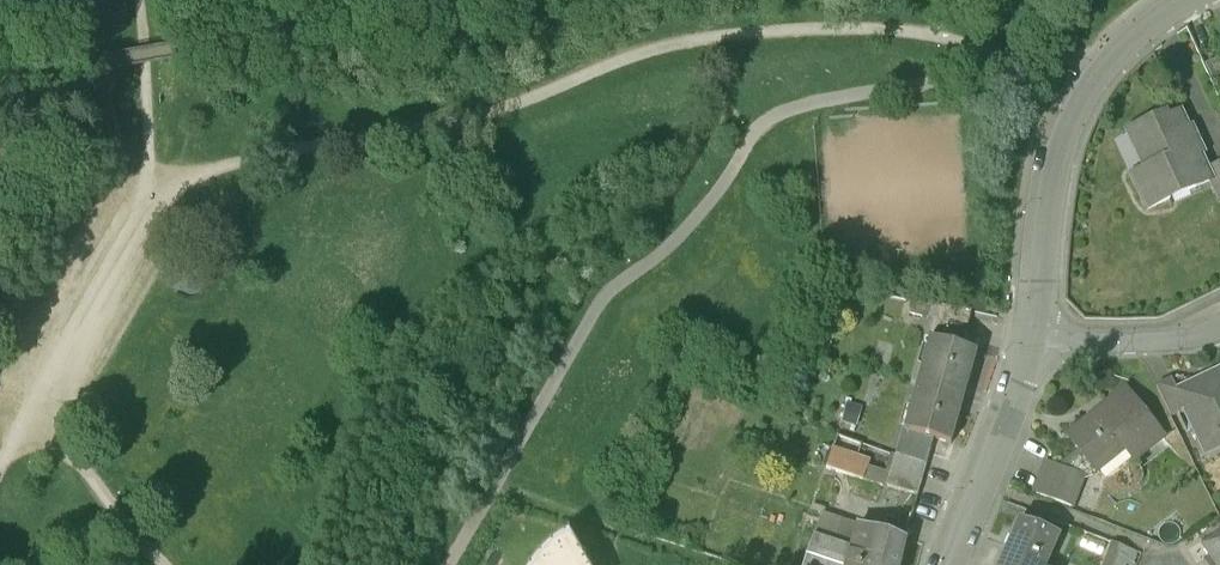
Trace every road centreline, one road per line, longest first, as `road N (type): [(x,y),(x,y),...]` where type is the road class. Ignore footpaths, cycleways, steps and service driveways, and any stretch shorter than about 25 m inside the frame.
road 1 (residential): [(1032,339),(1056,162),(1077,107),(1103,62),(1180,0)]
road 2 (residential): [(953,564),(1032,339)]
road 3 (residential): [(1032,339),(1101,346),(1219,332)]

